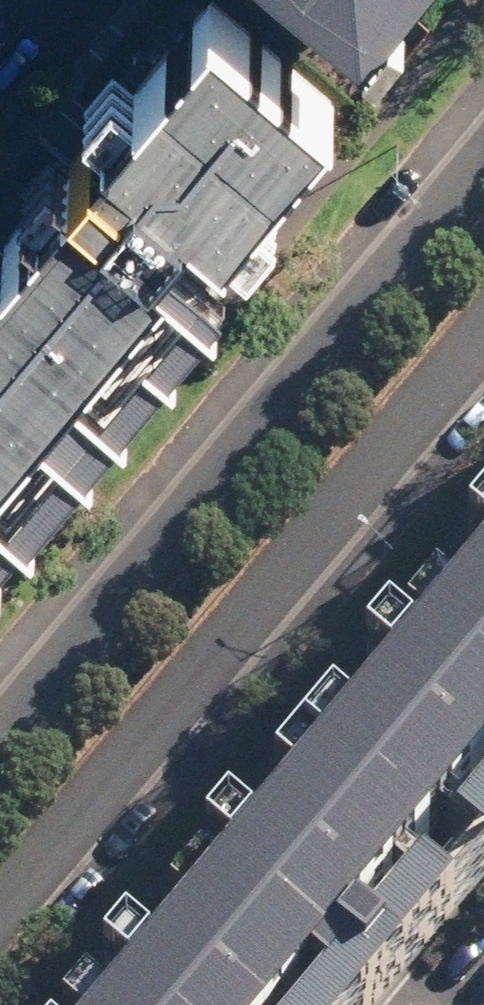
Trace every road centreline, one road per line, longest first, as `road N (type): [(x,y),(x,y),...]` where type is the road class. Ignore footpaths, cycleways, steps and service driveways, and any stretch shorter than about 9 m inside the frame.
road 1 (tertiary): [(0,730),(483,151)]
road 2 (tertiary): [(483,341),(0,903)]

